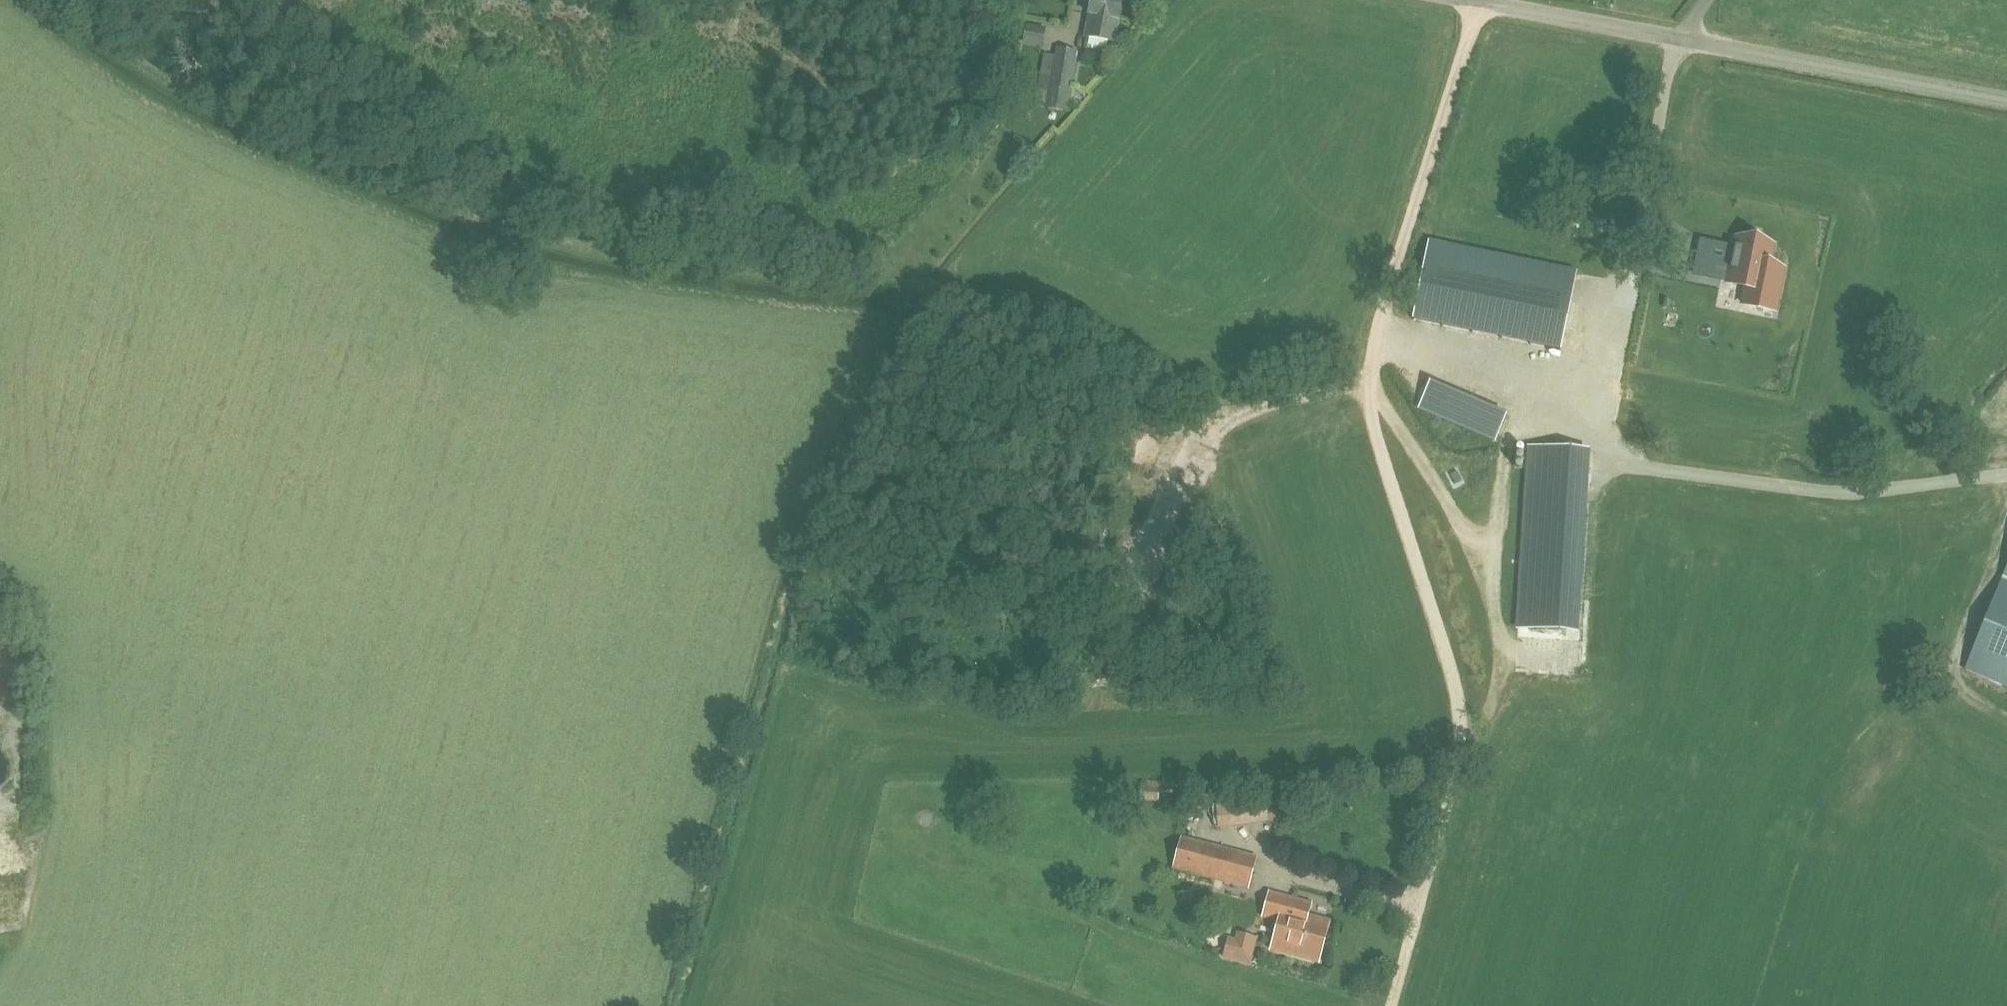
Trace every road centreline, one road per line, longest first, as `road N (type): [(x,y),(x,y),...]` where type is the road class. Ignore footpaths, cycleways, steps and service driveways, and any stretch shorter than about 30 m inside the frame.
road 1 (unclassified): [(2006,104),(1681,42)]
road 2 (unclassified): [(1681,42),(1455,0)]

